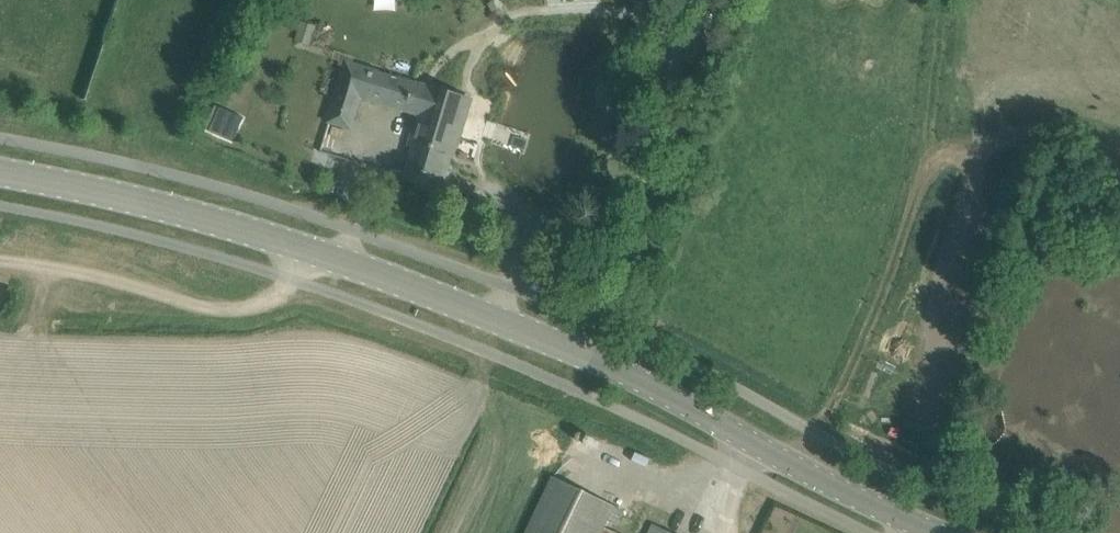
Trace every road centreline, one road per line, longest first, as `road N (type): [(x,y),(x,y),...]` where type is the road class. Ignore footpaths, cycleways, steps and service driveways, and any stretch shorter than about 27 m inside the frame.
road 1 (tertiary): [(947,532),(495,322),(272,239),(0,174)]
road 2 (track): [(367,227),(243,307),(0,259)]

